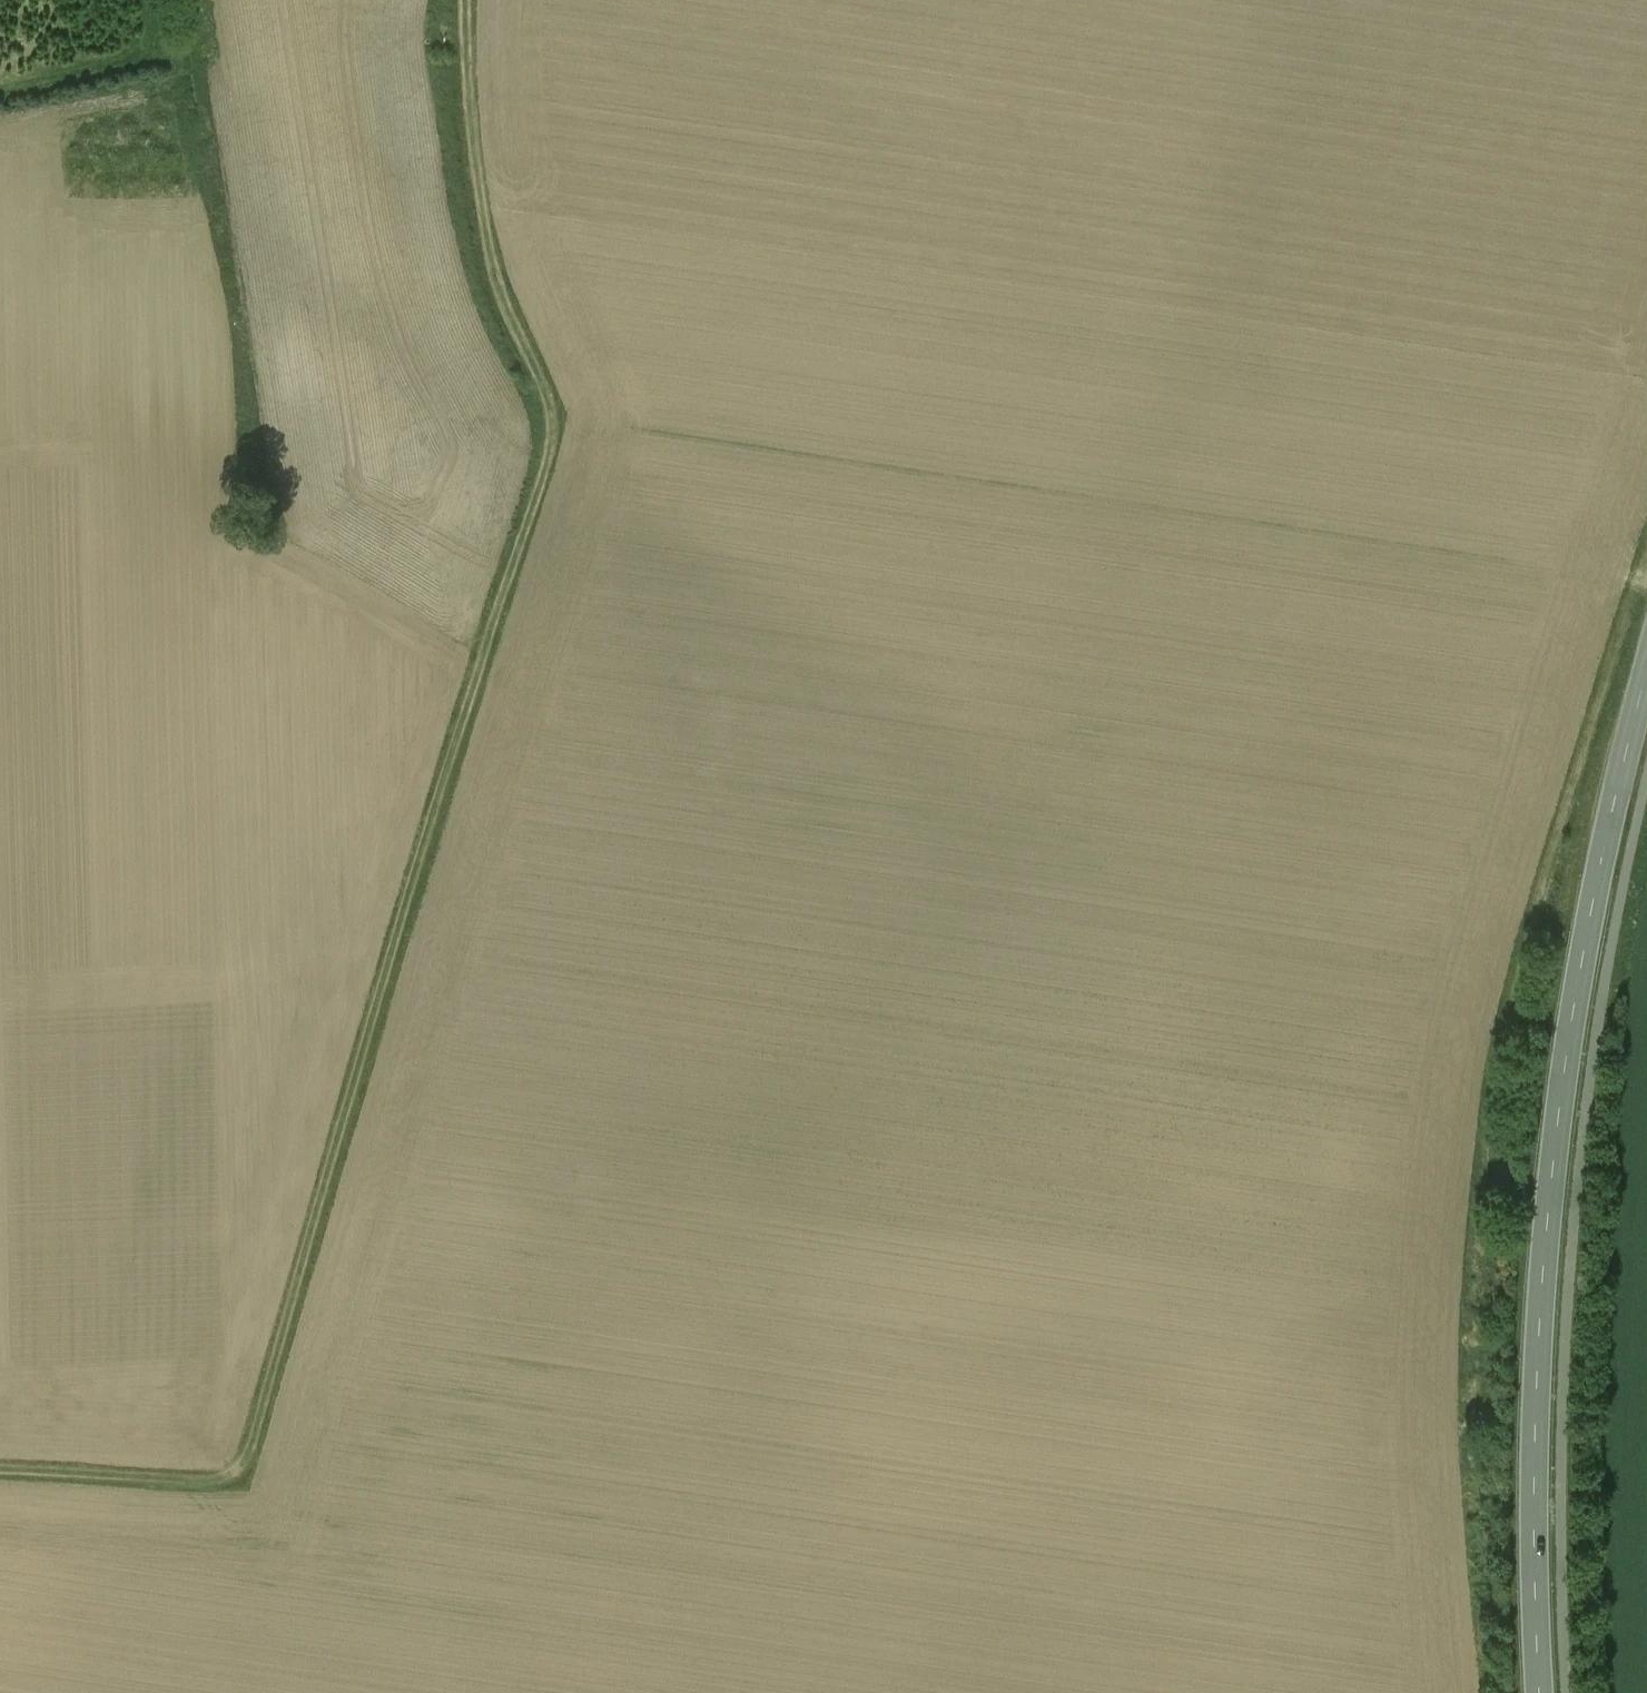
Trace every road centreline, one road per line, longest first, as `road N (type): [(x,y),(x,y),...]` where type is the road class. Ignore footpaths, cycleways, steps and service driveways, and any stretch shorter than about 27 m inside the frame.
road 1 (track): [(465,0),(468,128),(483,237),(545,395),(552,435),(242,1482),(0,1471)]
road 2 (secondary): [(1542,1692),(1536,1409),(1555,1143),(1589,919),(1646,670)]

